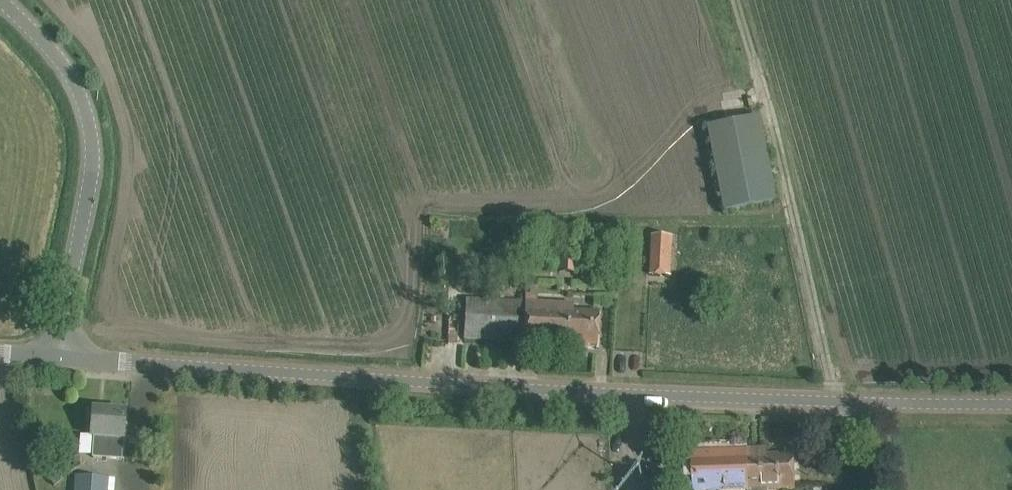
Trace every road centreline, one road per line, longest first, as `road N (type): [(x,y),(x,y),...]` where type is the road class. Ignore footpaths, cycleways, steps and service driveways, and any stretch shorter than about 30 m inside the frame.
road 1 (unclassified): [(1011,403),(597,392),(60,357)]
road 2 (unclassified): [(60,357),(92,140),(60,61),(3,0)]

